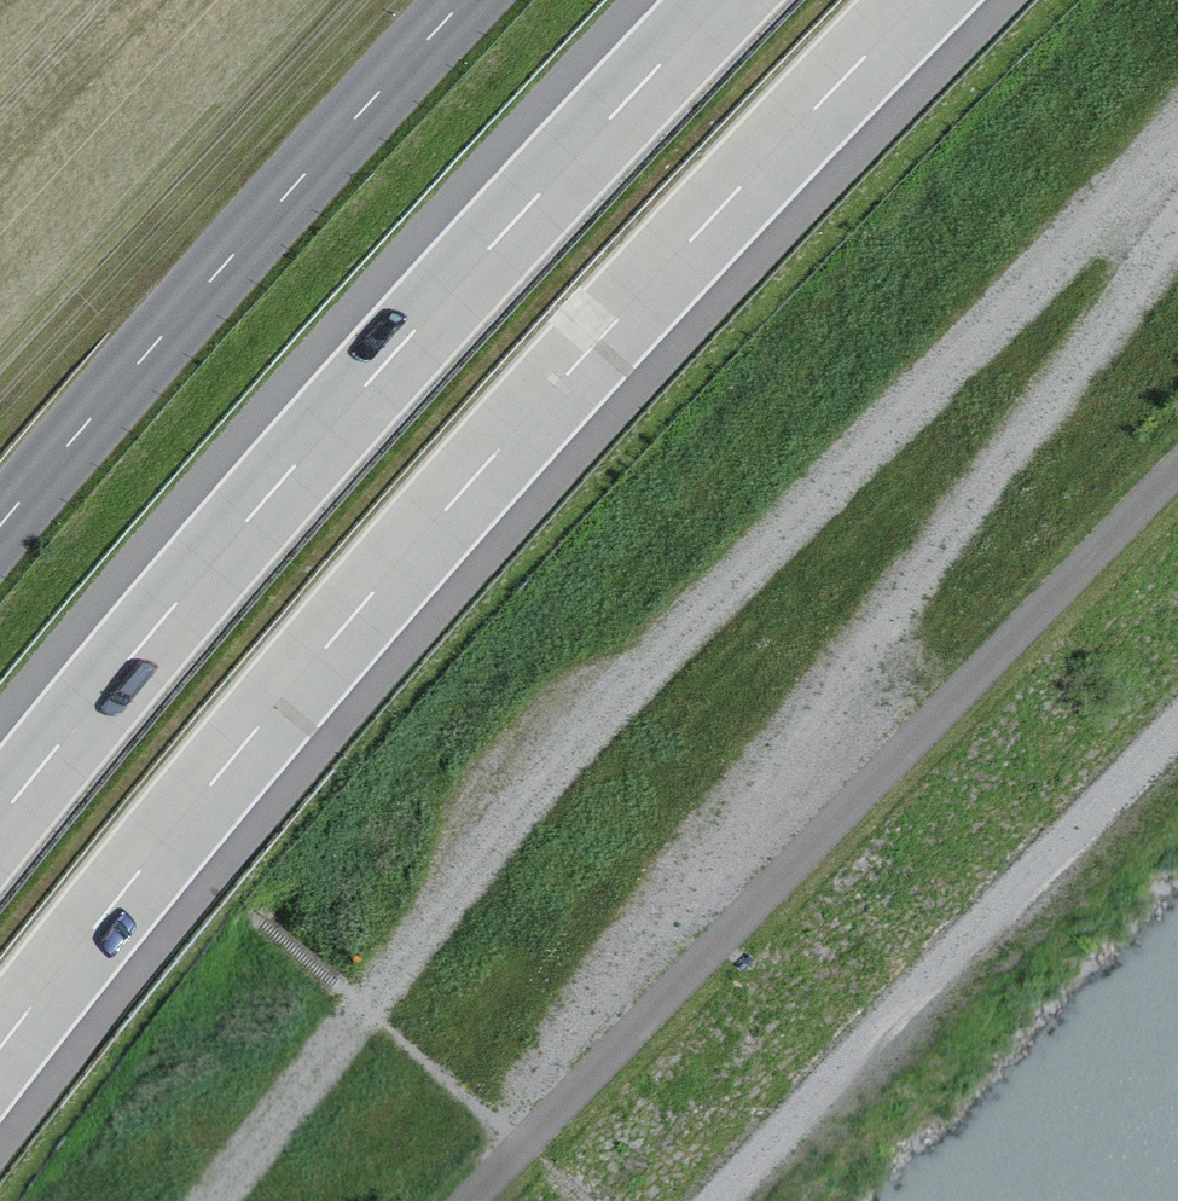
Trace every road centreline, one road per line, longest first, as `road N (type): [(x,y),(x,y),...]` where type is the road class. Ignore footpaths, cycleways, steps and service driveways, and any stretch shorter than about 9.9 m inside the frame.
road 1 (track): [(1177,132),(649,657),(358,1001),(206,1200)]
road 2 (motorway): [(0,1048),(328,644),(688,245),(924,0)]
road 3 (track): [(1177,214),(642,923),(528,1146)]
road 4 (motorway): [(727,0),(230,538),(0,821)]
road 5 (track): [(1177,473),(473,1200)]
road 6 (unclassified): [(465,0),(0,532)]
road 7 (track): [(721,1200),(1177,733)]

